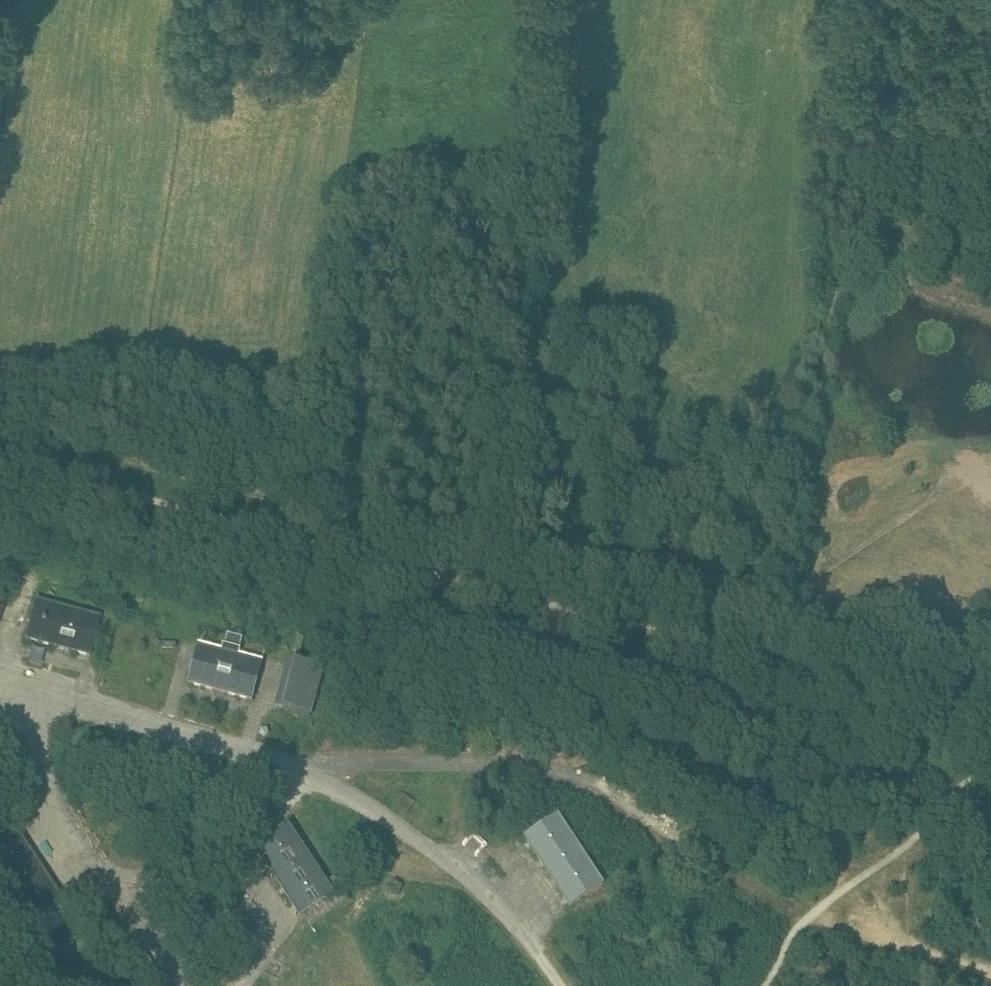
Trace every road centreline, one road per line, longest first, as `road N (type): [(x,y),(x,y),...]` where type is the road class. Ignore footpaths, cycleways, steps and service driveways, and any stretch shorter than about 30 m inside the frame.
road 1 (track): [(767,680),(0,490)]

